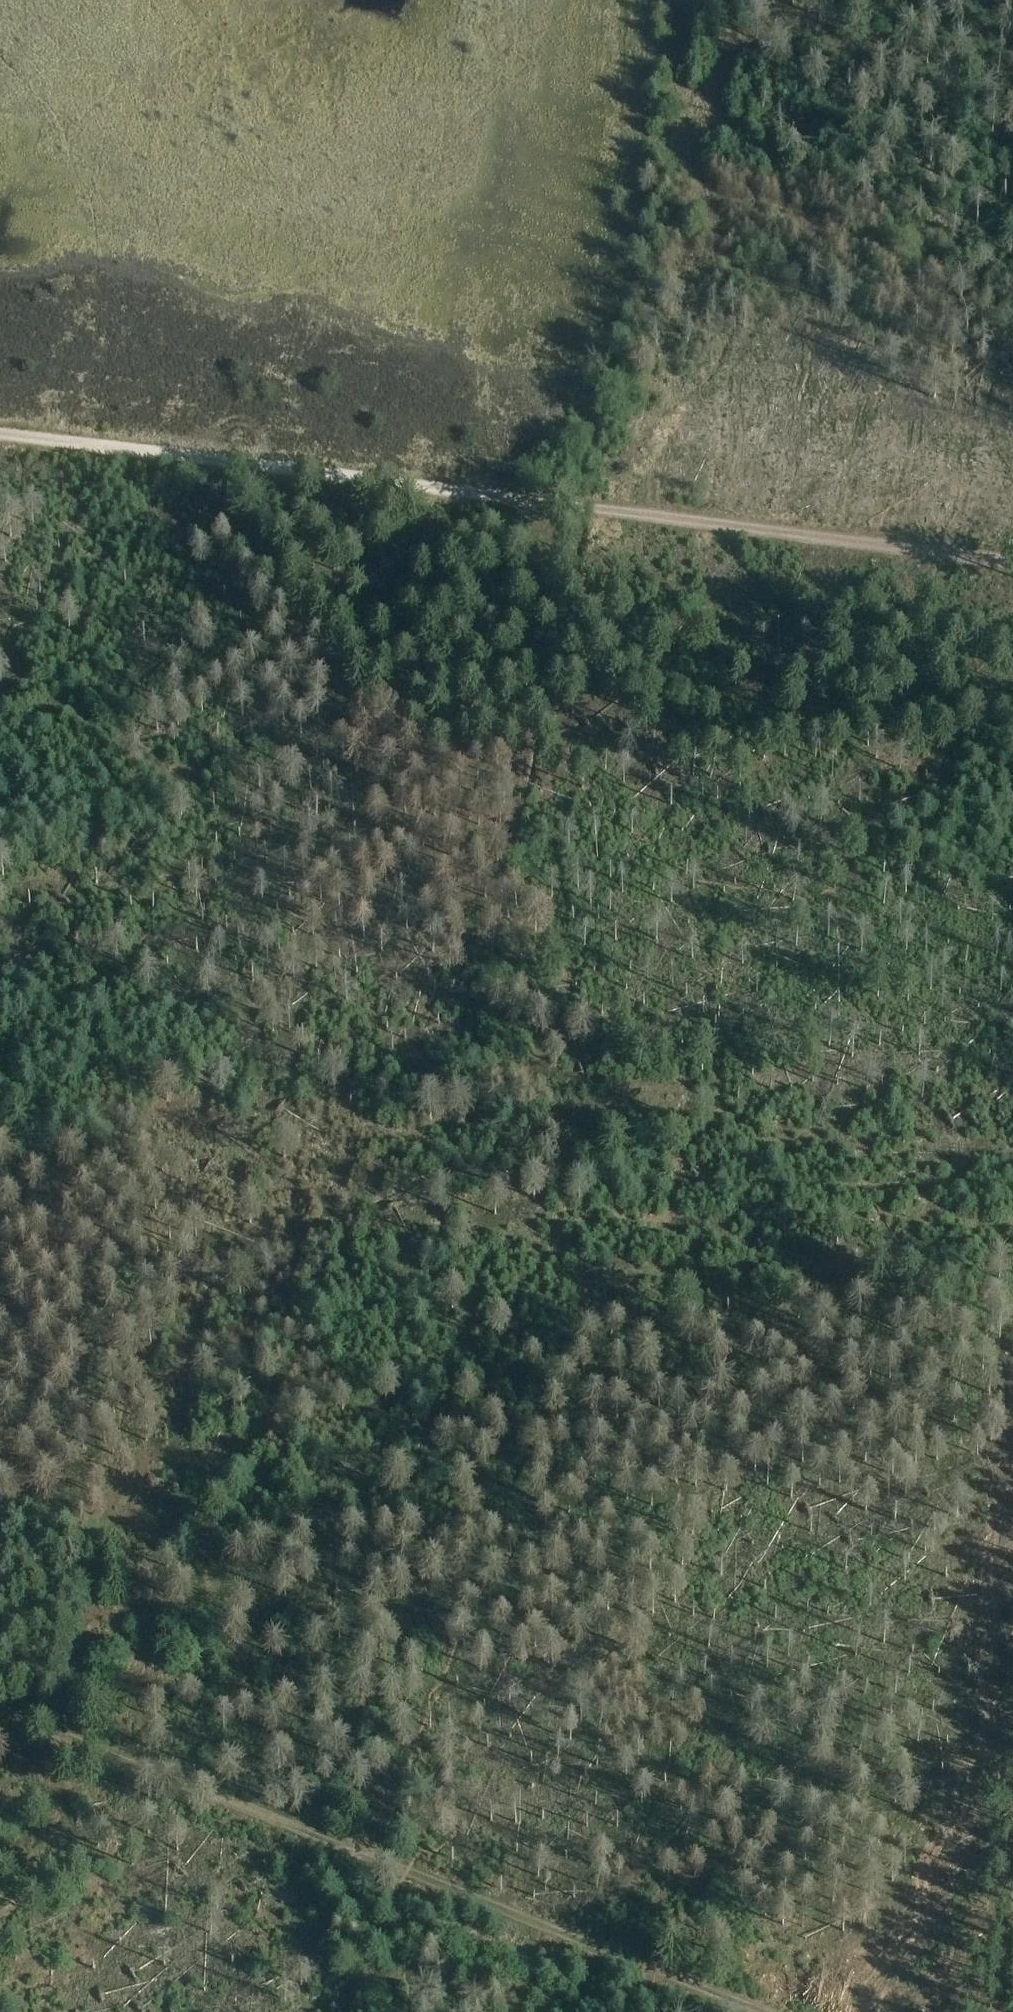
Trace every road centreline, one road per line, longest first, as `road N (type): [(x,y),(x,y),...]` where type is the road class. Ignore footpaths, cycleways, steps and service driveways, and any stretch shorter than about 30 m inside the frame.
road 1 (track): [(1012,559),(0,430)]
road 2 (track): [(826,2011),(0,1706)]

